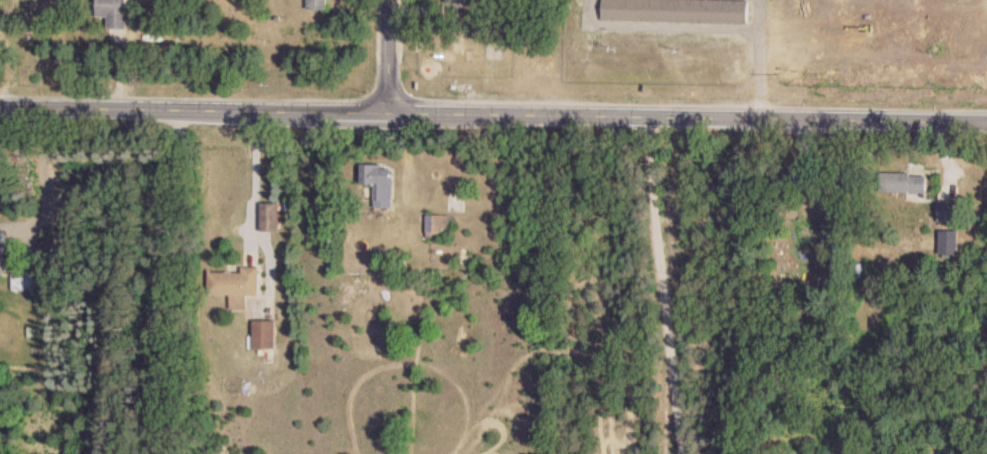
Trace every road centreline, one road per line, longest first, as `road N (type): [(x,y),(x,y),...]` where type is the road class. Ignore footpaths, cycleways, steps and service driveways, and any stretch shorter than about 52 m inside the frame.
road 1 (tertiary): [(0,105),(986,121)]

